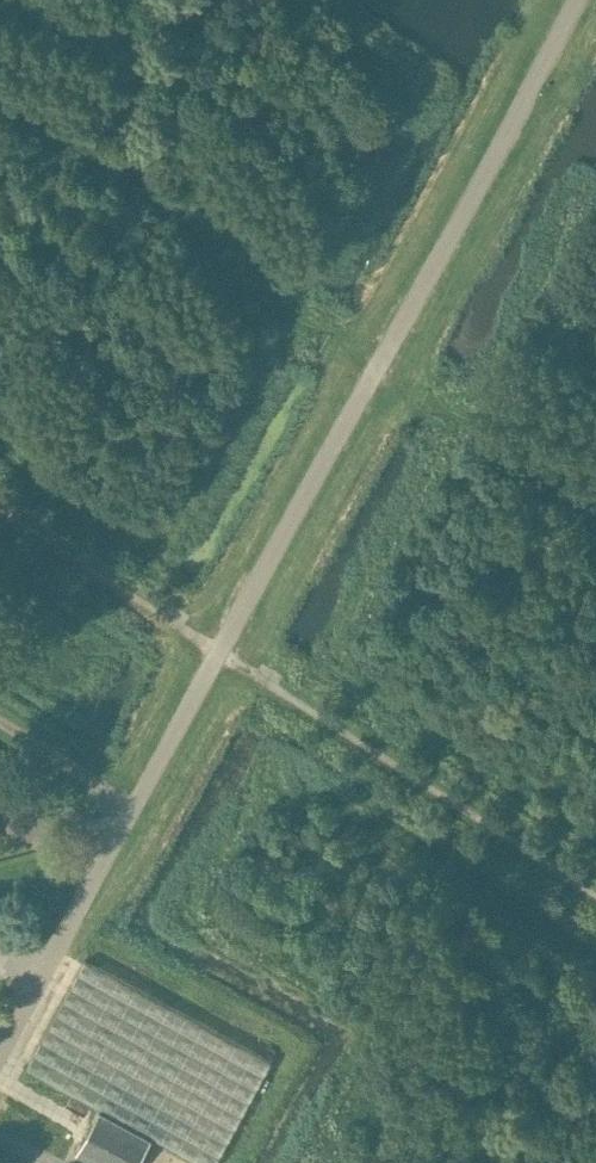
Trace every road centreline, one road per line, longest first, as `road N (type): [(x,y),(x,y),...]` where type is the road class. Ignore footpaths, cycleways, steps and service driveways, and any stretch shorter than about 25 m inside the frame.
road 1 (unclassified): [(0,1044),(576,0)]

